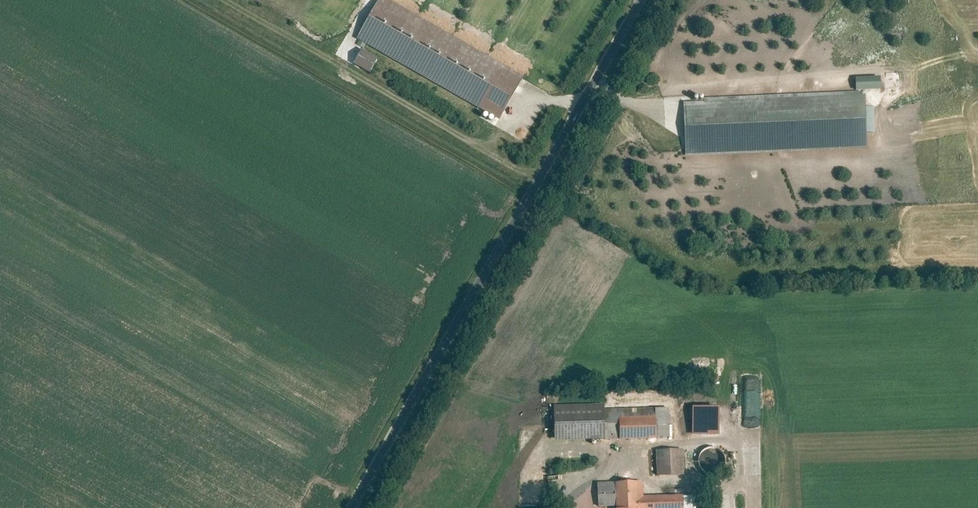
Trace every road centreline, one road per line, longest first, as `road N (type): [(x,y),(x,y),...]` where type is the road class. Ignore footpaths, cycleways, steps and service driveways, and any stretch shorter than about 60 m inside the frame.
road 1 (tertiary): [(643,0),(352,507)]

